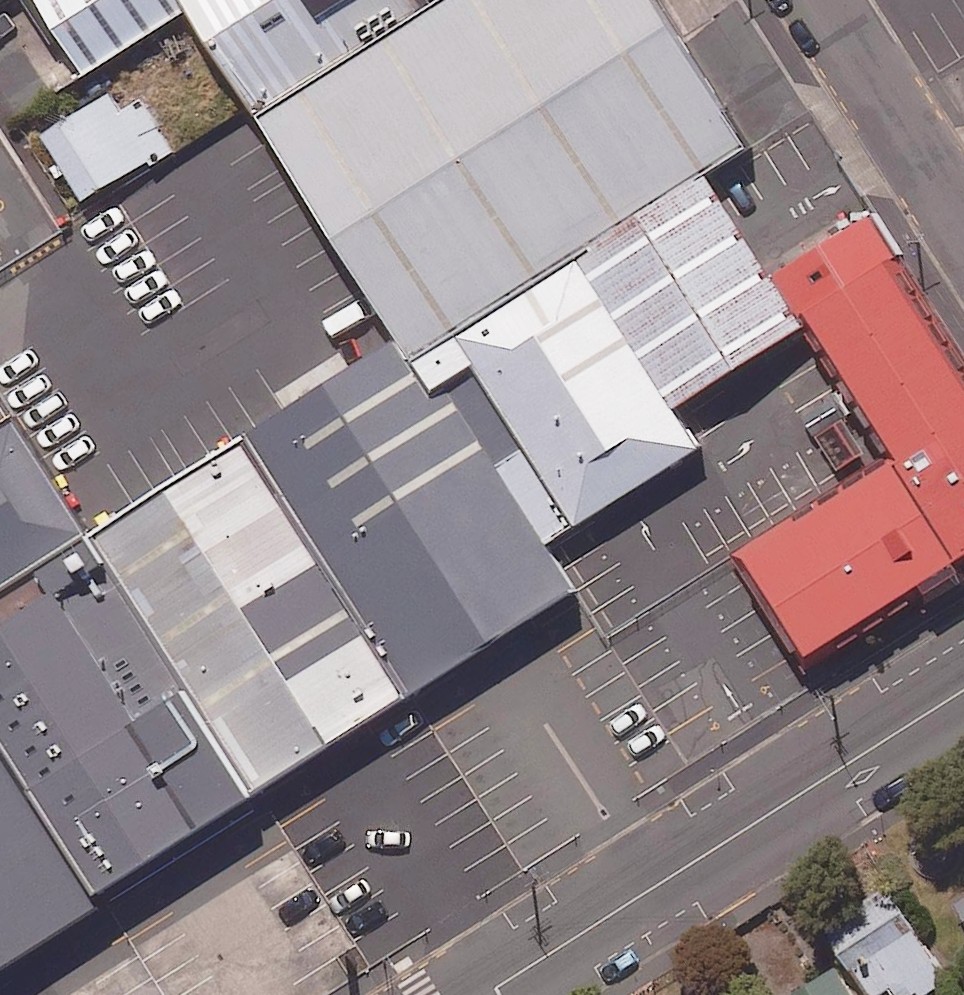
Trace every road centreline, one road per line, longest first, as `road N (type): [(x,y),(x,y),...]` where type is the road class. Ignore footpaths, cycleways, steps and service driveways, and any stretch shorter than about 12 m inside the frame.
road 1 (tertiary): [(963,687),(482,994)]
road 2 (unclassified): [(829,0),(963,209)]

